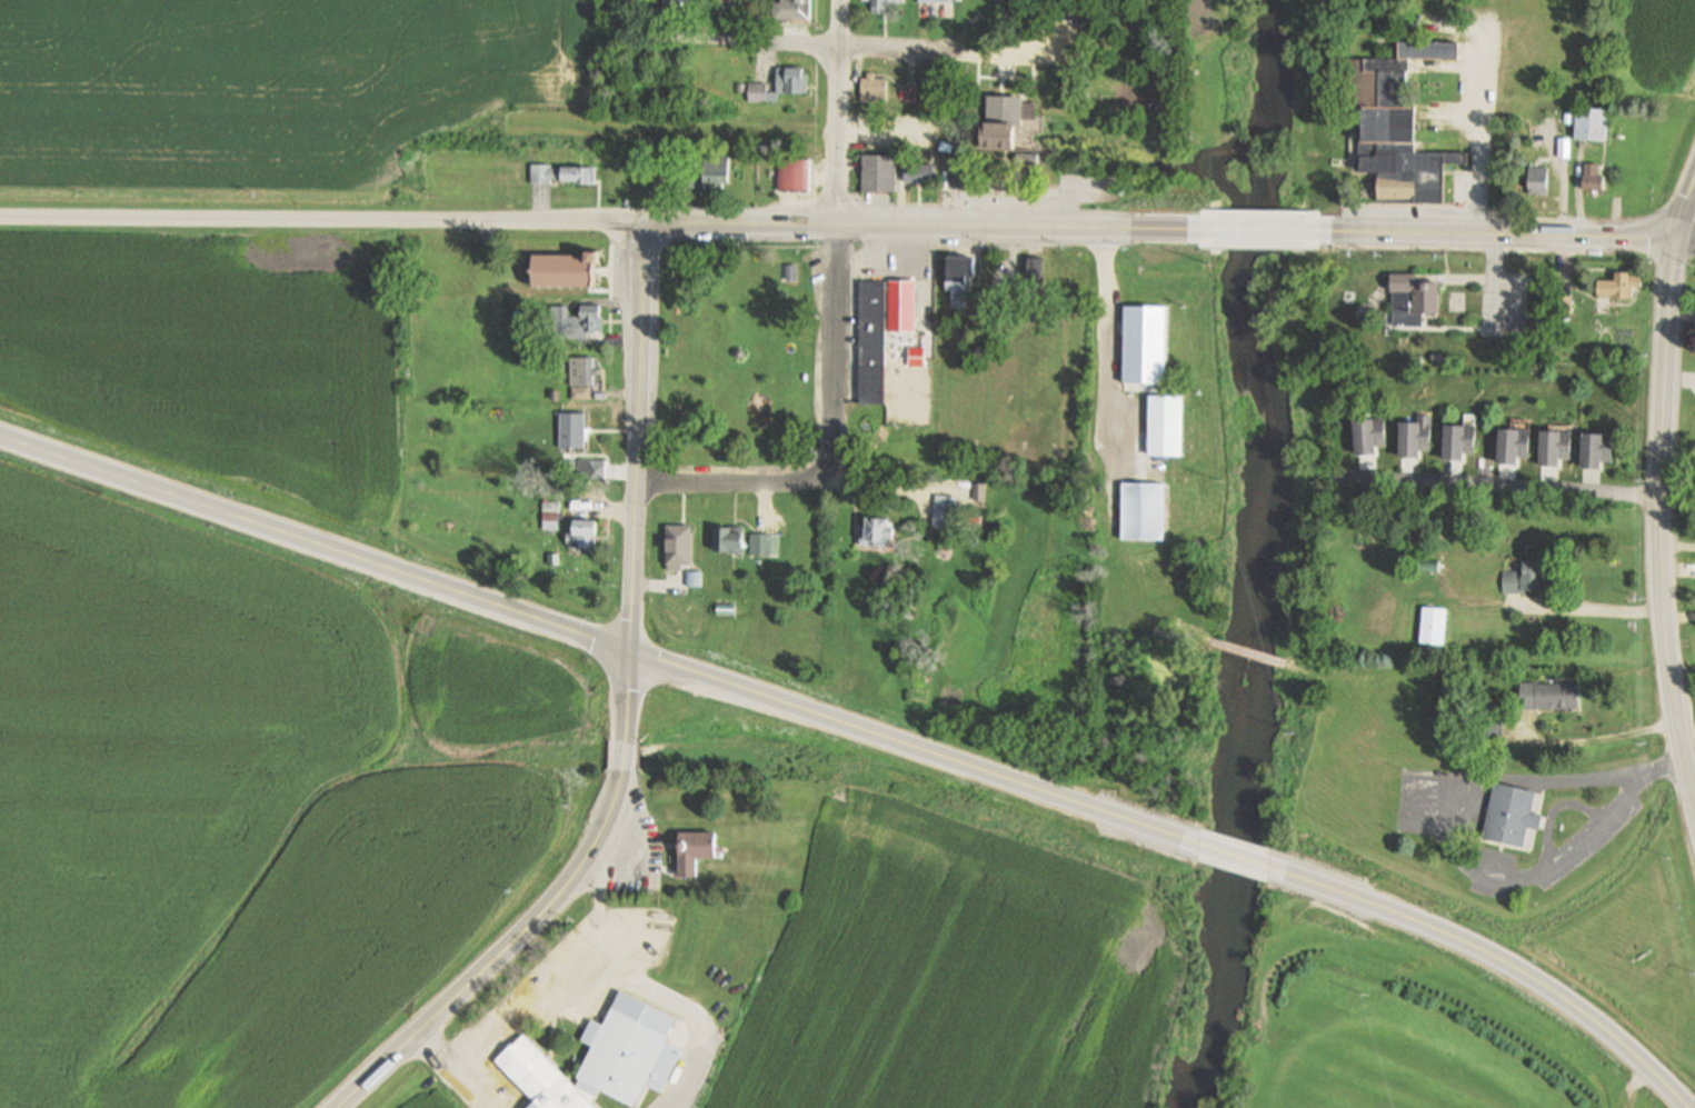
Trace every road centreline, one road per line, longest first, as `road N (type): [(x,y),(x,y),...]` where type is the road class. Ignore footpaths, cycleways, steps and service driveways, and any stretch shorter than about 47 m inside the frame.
road 1 (primary): [(0,435),(1199,841)]
road 2 (primary): [(1676,236),(1661,570),(1691,859),(1666,1010)]
road 3 (residential): [(0,217),(644,222)]
road 4 (secondary): [(629,653),(644,222),(837,224)]
road 5 (primary): [(338,1107),(581,869),(622,770),(629,653)]
road 6 (secondary): [(837,224),(1223,229)]
road 7 (residential): [(1024,59),(641,33)]
road 8 (secondary): [(1676,236),(1304,230)]
road 9 (residential): [(1349,480),(1661,497)]
road 10 (residential): [(828,466),(837,224)]
road 11 (primary): [(1467,937),(1694,1020)]
road 12 (residential): [(837,224),(839,0)]
road 13 (primary): [(1268,865),(1467,937)]
road 14 (residential): [(637,482),(796,481),(828,466)]

